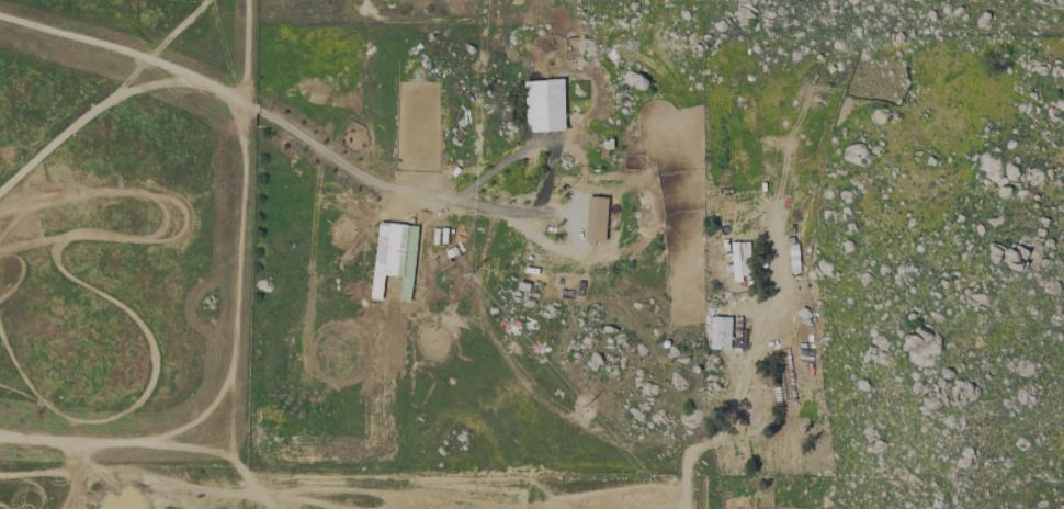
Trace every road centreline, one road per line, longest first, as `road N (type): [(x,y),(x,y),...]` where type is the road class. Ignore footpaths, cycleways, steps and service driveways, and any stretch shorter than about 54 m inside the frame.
road 1 (residential): [(552,248),(487,215),(350,171),(216,89),(165,67),(0,16)]
road 2 (track): [(685,508),(686,453),(625,448),(533,391),(508,362),(479,307),(487,215)]
road 3 (residential): [(0,186),(132,88),(183,82),(216,89)]

